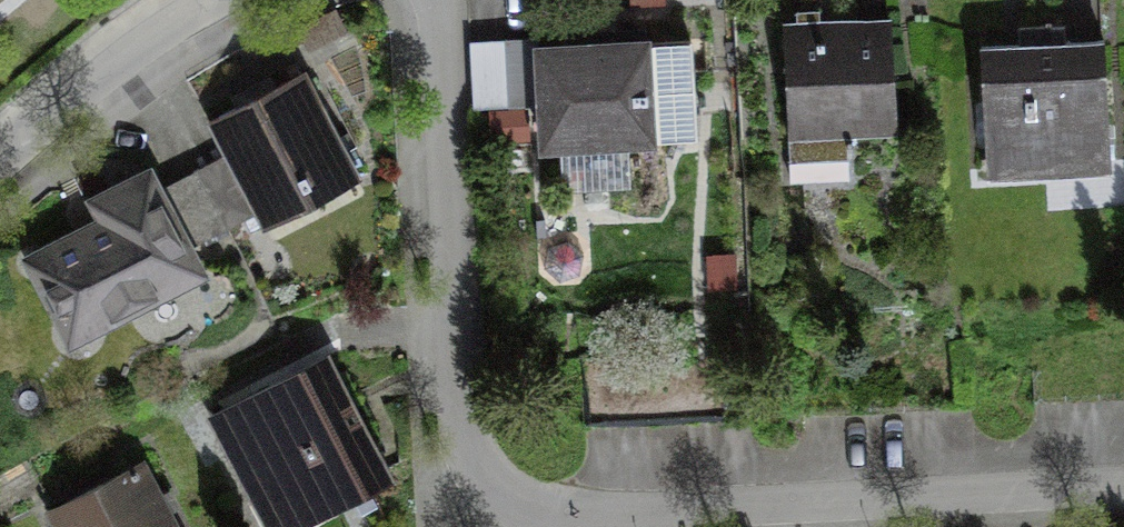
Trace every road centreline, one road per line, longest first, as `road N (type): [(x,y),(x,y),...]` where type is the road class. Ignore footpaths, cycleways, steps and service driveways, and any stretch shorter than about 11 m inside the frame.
road 1 (residential): [(433,0),(454,437),(476,486),(512,508),(619,514),(1123,492)]
road 2 (residential): [(0,153),(191,0)]

